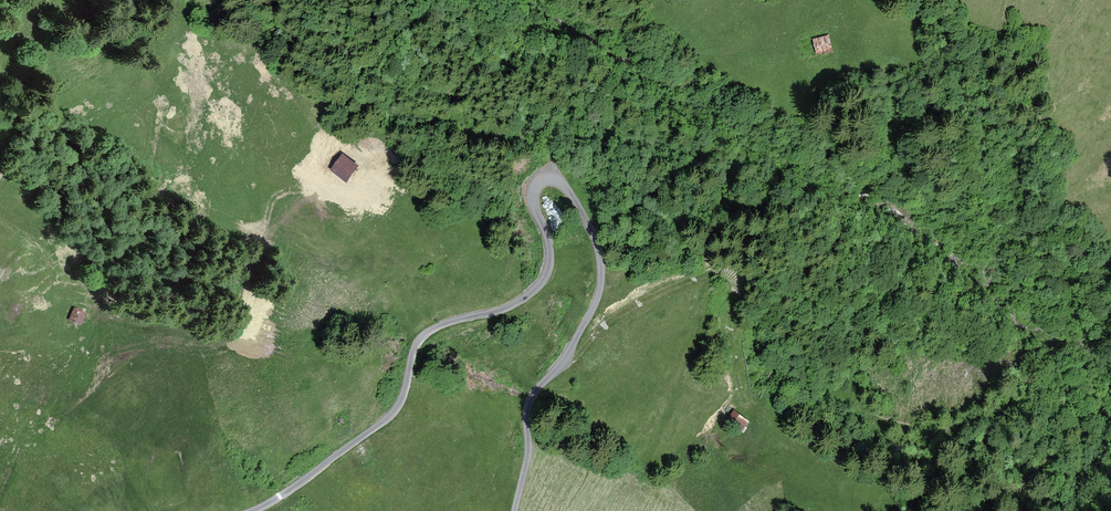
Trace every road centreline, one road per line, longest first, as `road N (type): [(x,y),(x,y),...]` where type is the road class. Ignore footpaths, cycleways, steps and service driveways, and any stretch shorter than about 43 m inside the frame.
road 1 (track): [(249,510),(388,419),(425,335),(533,293),(549,259),(532,200),(545,176),(570,190),(593,225),(601,286),(561,368),(531,398),(515,510)]
road 2 (track): [(566,358),(636,304),(720,274),(729,281),(729,328),(749,412)]

